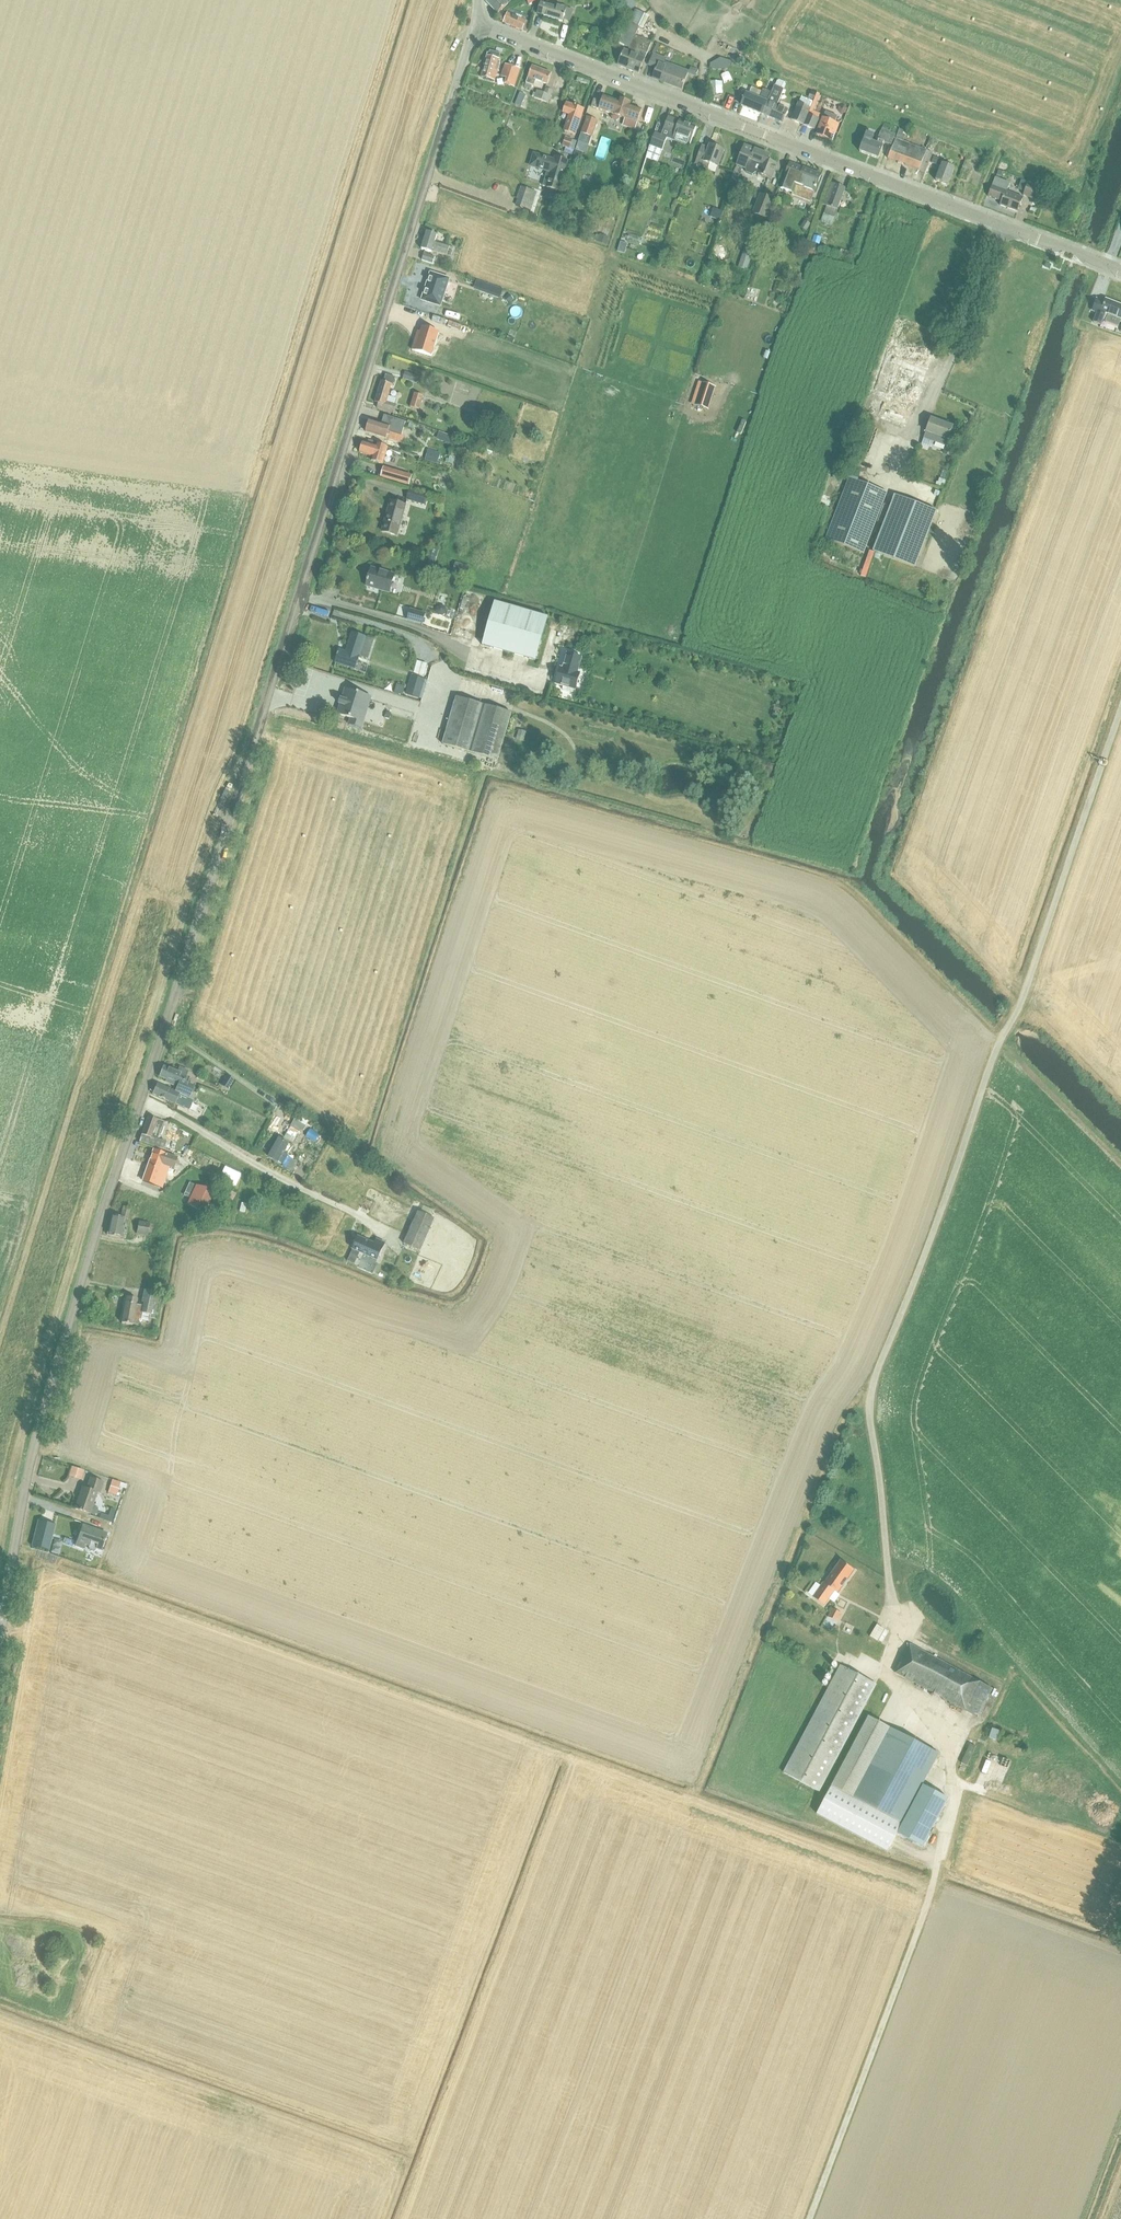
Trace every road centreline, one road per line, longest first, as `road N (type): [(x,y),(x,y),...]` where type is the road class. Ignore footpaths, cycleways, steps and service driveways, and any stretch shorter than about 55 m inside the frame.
road 1 (tertiary): [(0,1629),(33,1455),(97,1228),(476,26)]
road 2 (unclassified): [(886,1550),(872,1386),(1120,716)]
road 3 (tertiary): [(1120,271),(476,26)]
road 4 (track): [(476,26),(456,40),(416,144)]

